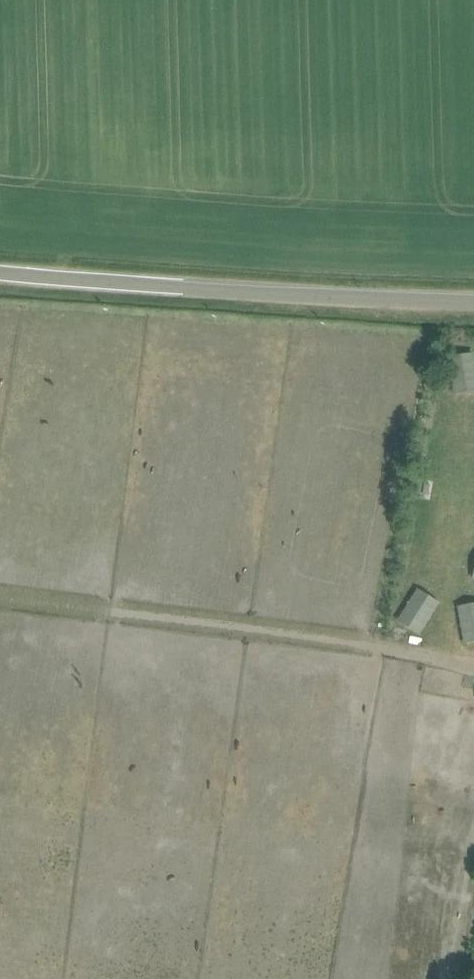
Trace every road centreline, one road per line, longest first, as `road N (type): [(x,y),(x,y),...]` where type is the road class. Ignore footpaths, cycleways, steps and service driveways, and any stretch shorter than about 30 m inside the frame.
road 1 (track): [(473,666),(0,596)]
road 2 (unclassified): [(473,299),(0,272)]

